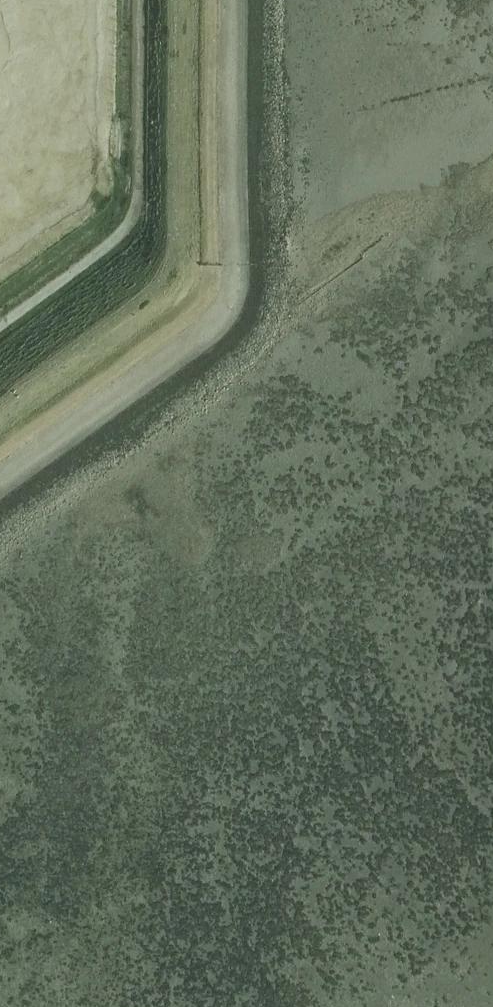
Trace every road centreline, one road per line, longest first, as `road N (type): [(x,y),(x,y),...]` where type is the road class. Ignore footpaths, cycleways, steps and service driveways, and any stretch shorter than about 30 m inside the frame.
road 1 (unclassified): [(0,324),(117,238),(129,213),(138,0)]

